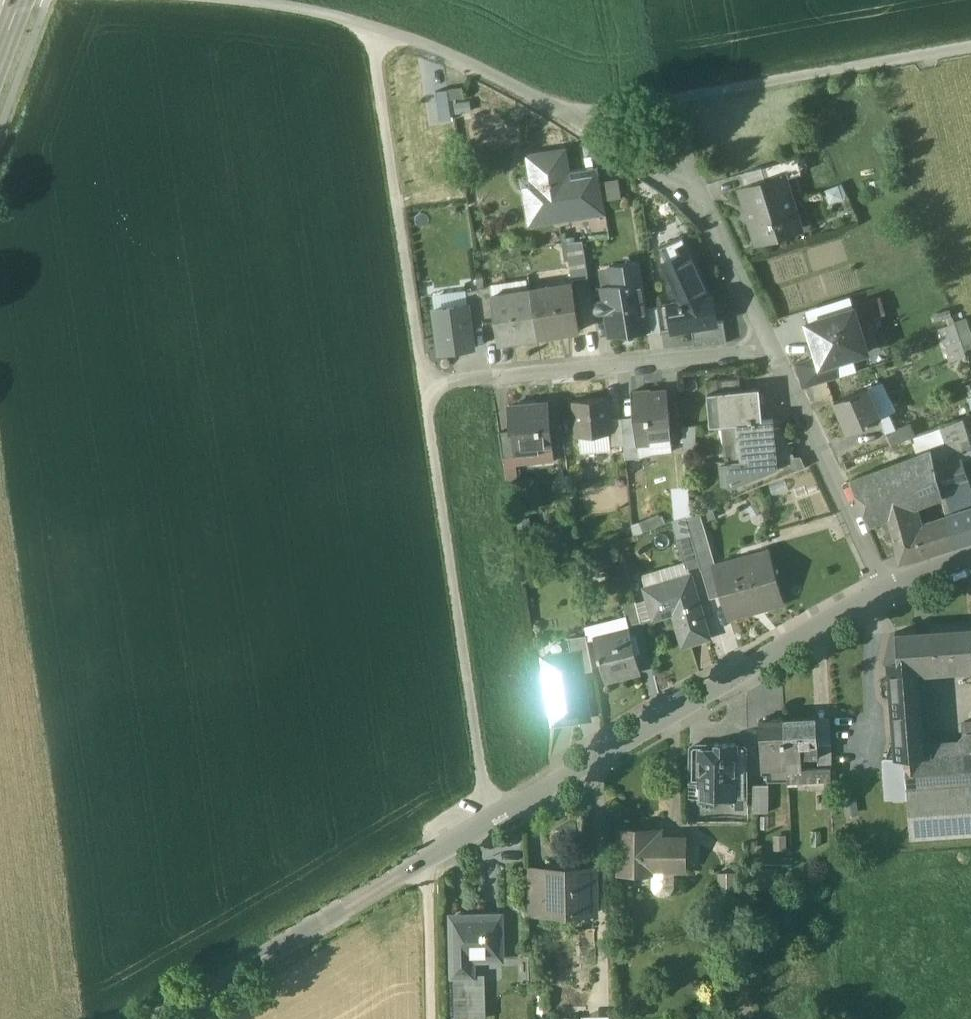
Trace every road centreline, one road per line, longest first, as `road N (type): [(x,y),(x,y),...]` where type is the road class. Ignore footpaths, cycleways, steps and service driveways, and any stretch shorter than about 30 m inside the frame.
road 1 (unclassified): [(158,1018),(881,591)]
road 2 (track): [(372,26),(485,822)]
road 3 (residential): [(770,350),(710,215),(564,118),(455,57)]
road 4 (track): [(970,48),(564,118)]
road 5 (residential): [(770,350),(488,379)]
road 6 (residential): [(881,591),(770,350)]
road 7 (track): [(251,0),(372,26),(455,57)]
road 8 (track): [(428,1018),(425,861)]
road 9 (track): [(710,215),(660,102)]

